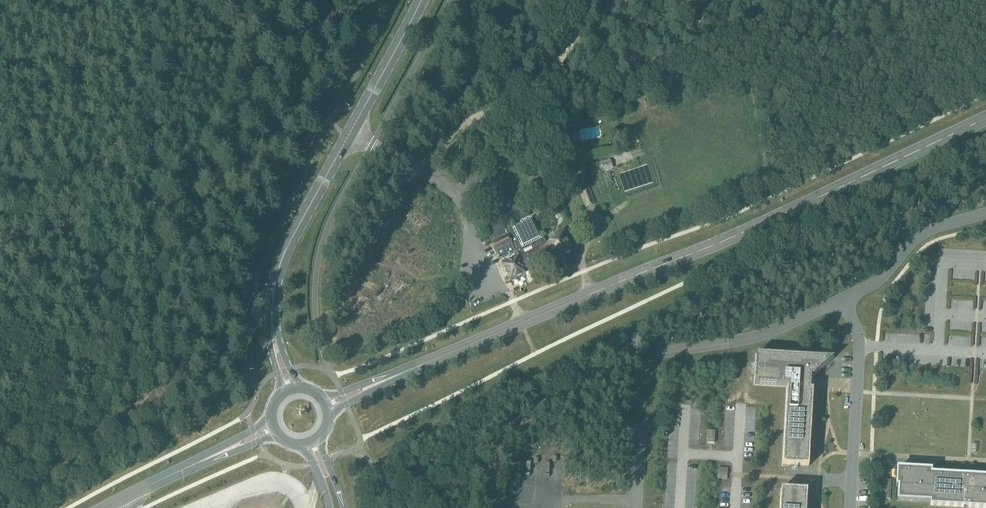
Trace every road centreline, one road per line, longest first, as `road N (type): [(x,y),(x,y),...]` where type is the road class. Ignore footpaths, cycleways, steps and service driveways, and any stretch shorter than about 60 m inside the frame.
road 1 (primary): [(326,404),(783,212),(985,117)]
road 2 (secondary): [(274,288),(288,243),(421,0)]
road 3 (secondary): [(109,507),(273,430)]

